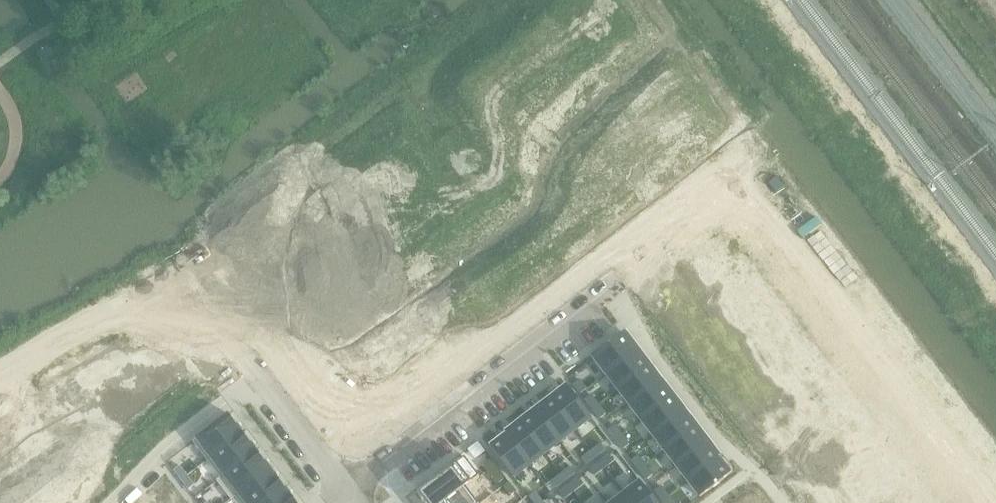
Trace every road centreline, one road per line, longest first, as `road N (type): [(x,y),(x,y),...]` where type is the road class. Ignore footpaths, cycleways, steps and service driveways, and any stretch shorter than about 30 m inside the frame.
road 1 (residential): [(743,184),(344,488)]
road 2 (residential): [(743,184),(986,502)]
road 3 (residential): [(344,488),(200,298)]

